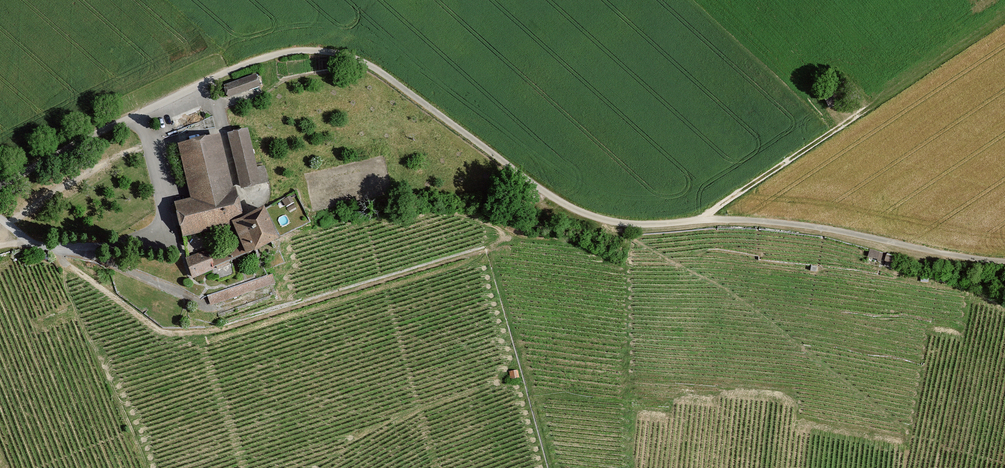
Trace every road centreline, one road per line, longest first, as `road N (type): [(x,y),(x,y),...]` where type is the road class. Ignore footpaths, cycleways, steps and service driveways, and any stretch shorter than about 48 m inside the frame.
road 1 (residential): [(705,222),(632,228),(555,203),(386,76),(352,57),(309,50),(230,70),(0,186)]
road 2 (track): [(1004,264),(930,256),(834,233),(705,222)]
road 3 (track): [(857,116),(705,222)]

